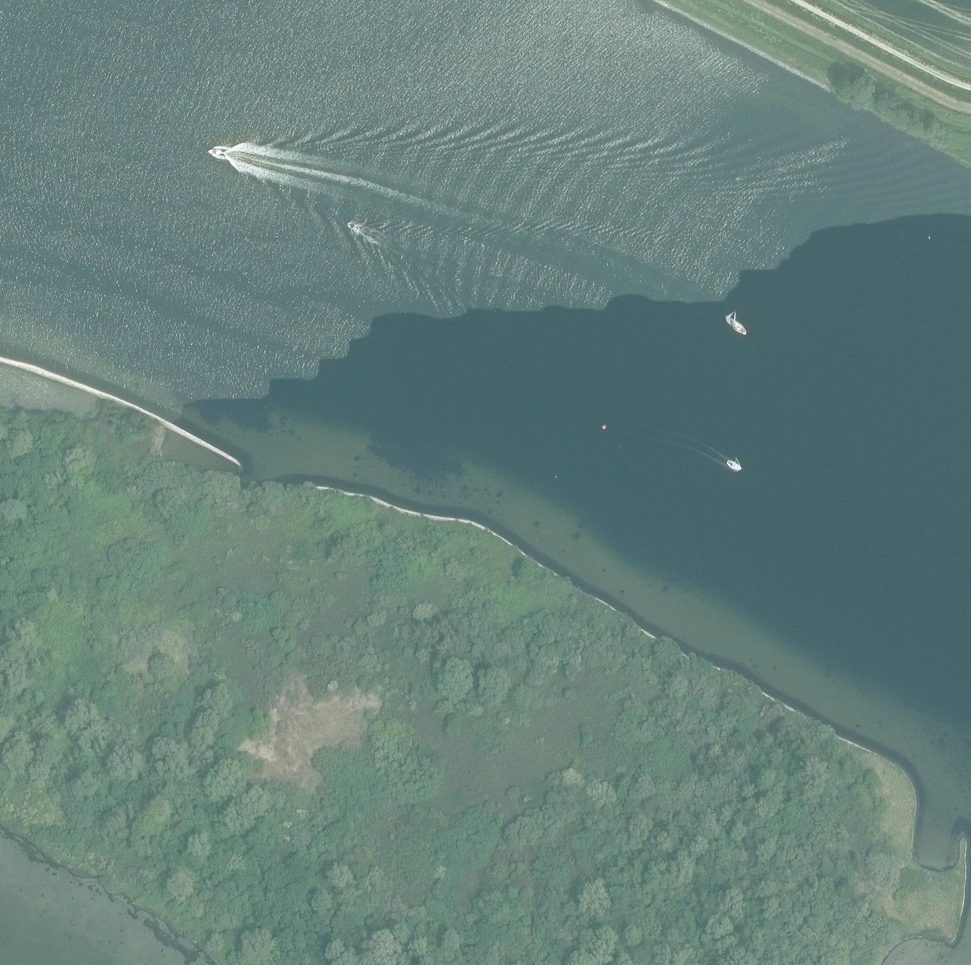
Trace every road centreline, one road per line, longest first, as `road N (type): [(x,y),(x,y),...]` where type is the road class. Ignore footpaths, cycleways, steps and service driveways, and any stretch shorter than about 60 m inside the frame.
road 1 (track): [(796,0),(970,86)]

